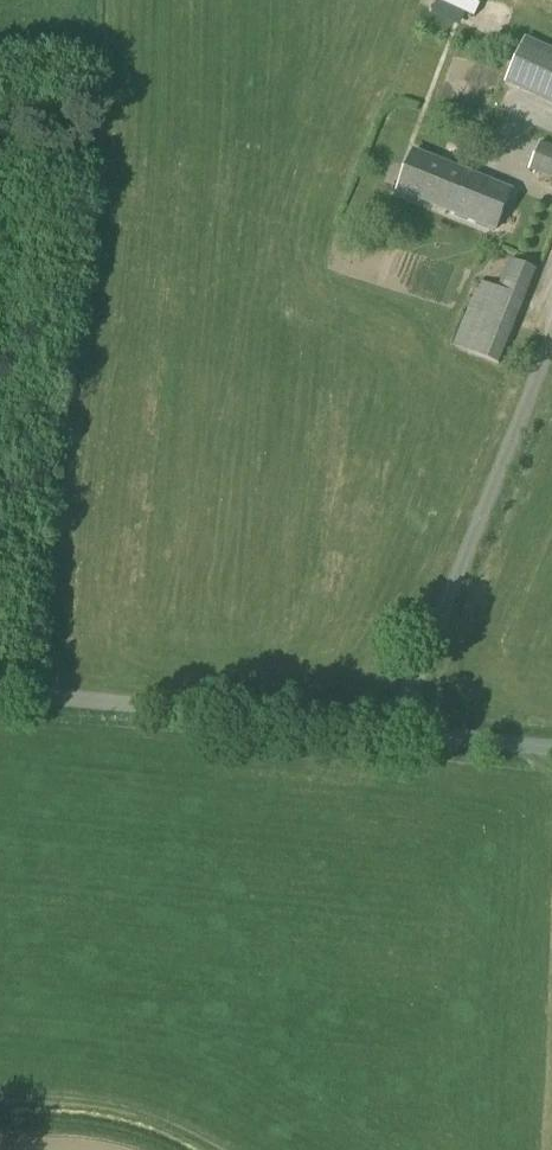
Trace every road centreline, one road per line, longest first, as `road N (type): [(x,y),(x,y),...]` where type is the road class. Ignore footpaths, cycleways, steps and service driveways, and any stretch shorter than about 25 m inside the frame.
road 1 (unclassified): [(372,733),(551,287)]
road 2 (unclassified): [(0,695),(372,733)]
road 3 (unclassified): [(372,733),(551,744)]

